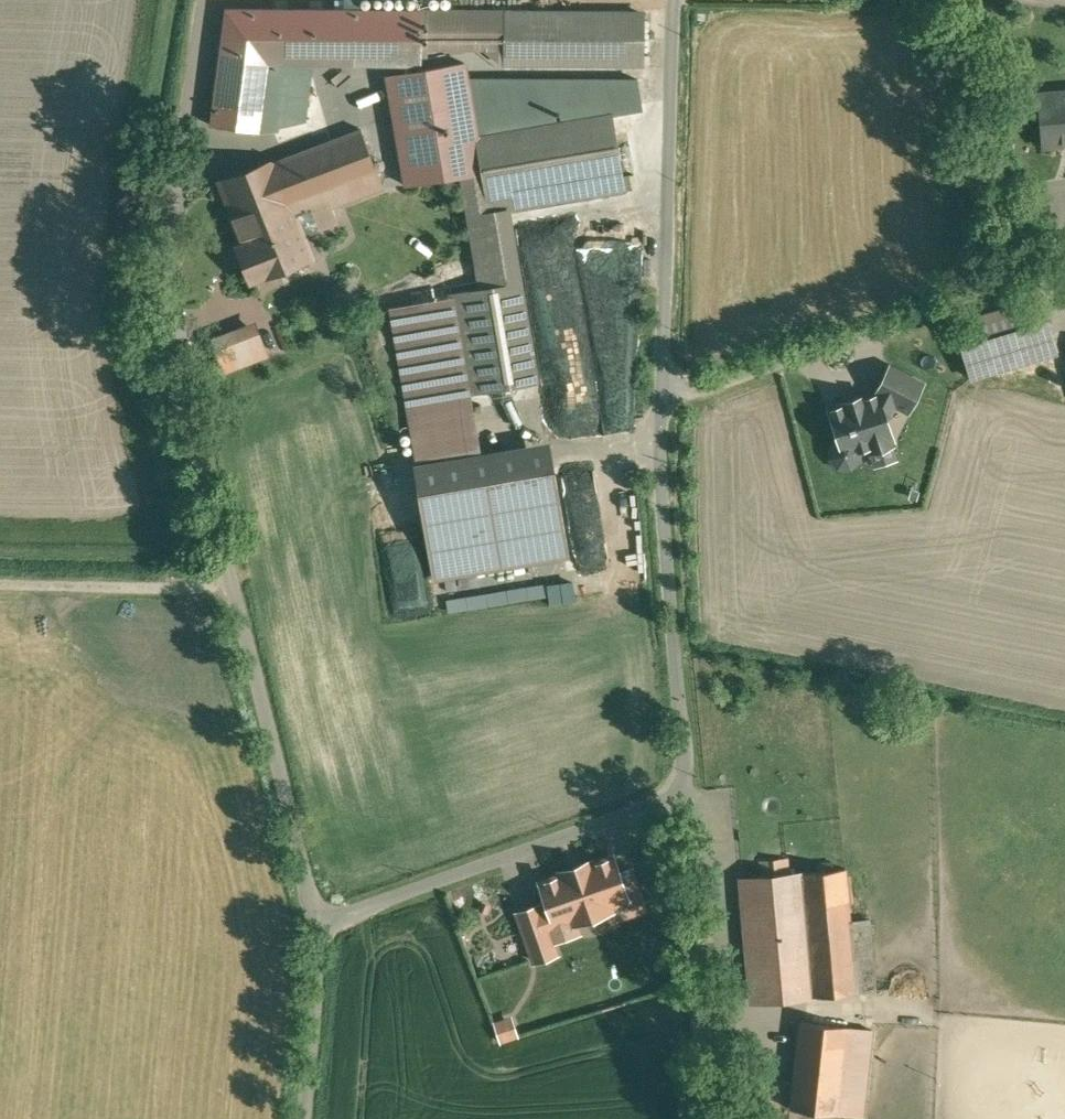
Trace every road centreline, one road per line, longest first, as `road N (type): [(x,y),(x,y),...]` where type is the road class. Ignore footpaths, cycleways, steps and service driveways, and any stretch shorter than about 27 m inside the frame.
road 1 (unclassified): [(674,0),(663,494),(688,797),(381,905),(317,917)]
road 2 (unclassified): [(317,917),(167,318),(165,257),(211,0)]
road 3 (track): [(231,586),(0,583)]
road 4 (unclassified): [(305,1118),(317,917)]

